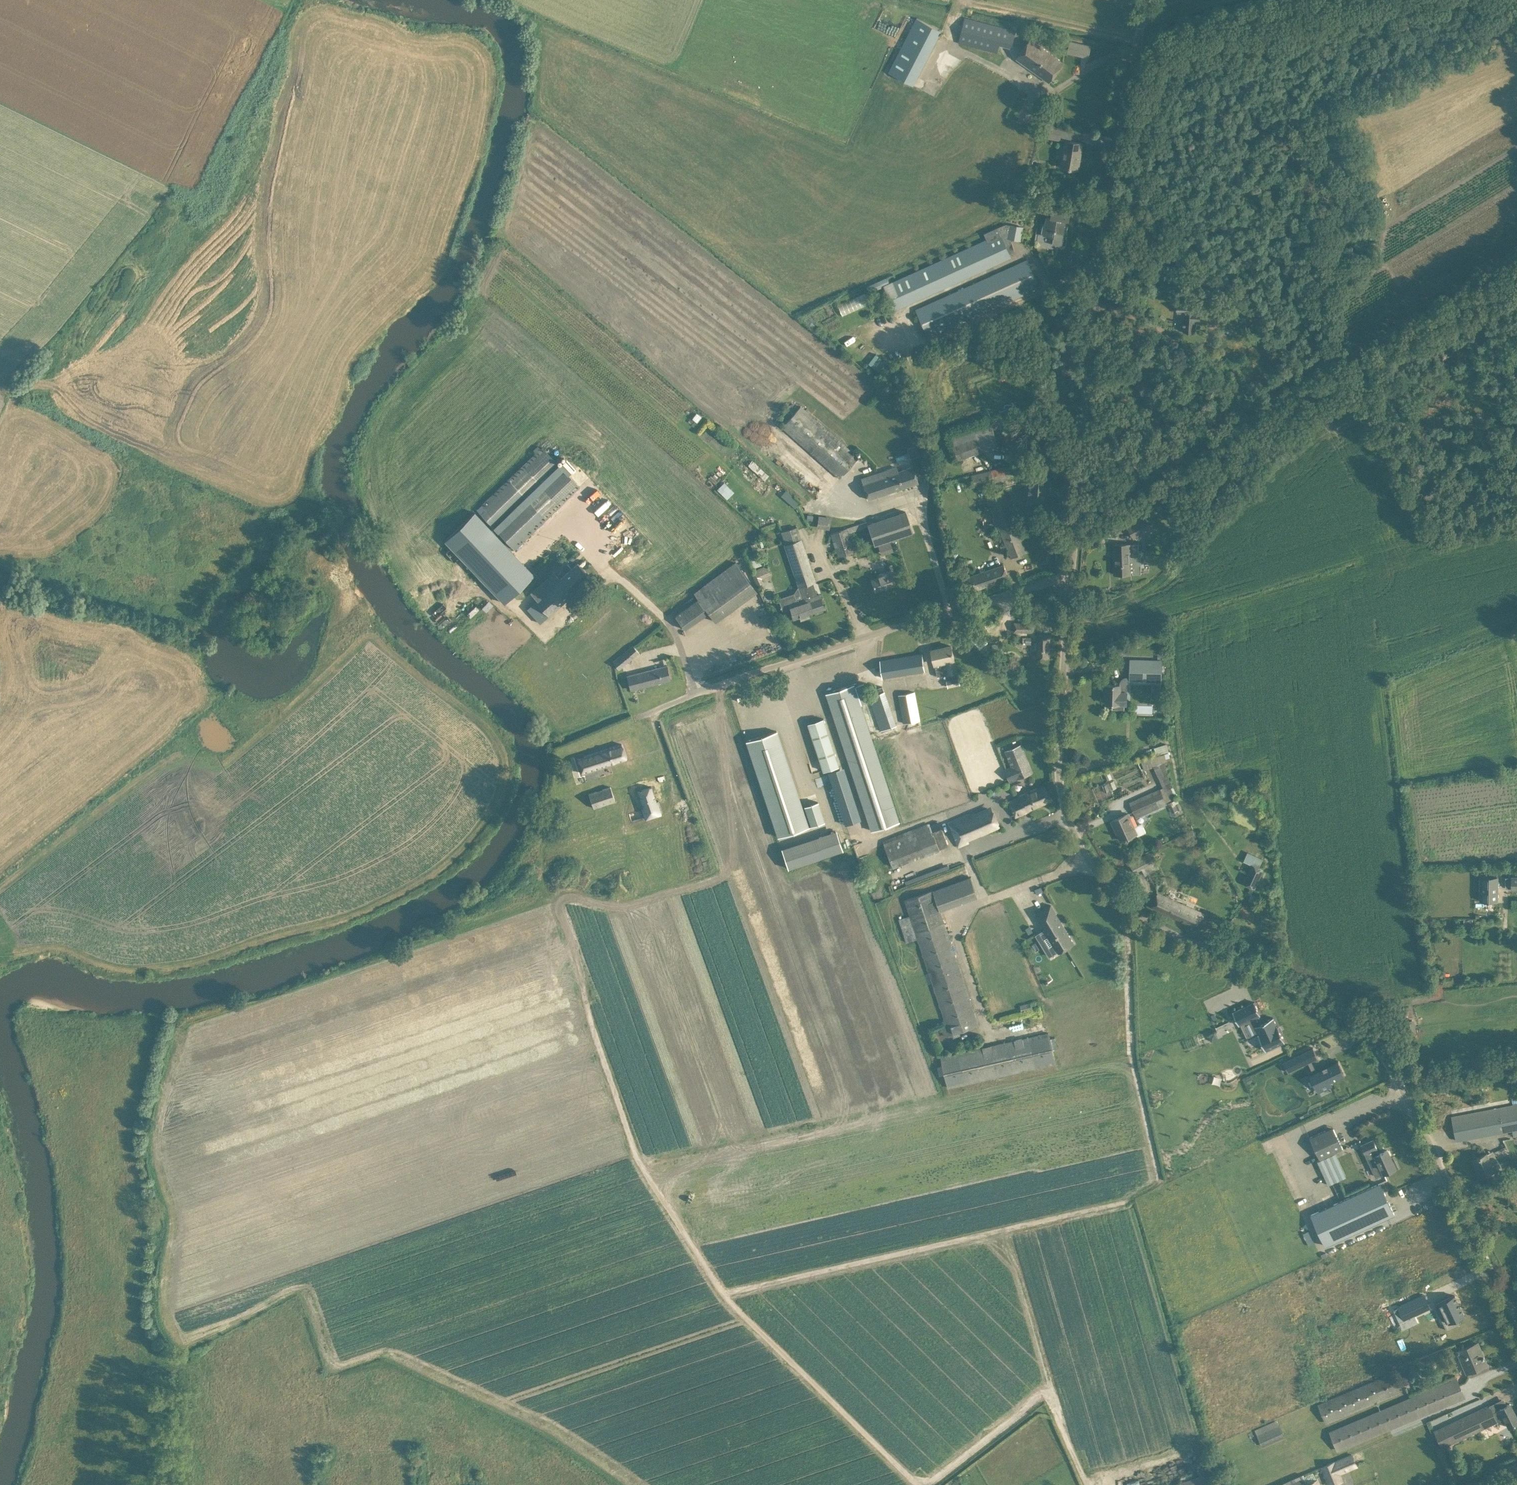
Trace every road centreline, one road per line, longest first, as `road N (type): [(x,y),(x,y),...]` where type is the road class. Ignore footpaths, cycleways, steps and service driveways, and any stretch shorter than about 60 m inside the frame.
road 1 (unclassified): [(1516,1325),(1408,1099),(1369,1037),(1315,997),(1155,924),(1110,887),(1081,847),(1058,757),(1071,576)]
road 2 (track): [(561,895),(590,1023),(641,1166),(728,1299),(919,1484)]
road 3 (unclassified): [(1071,576),(1100,253),(1137,48)]
road 4 (track): [(1074,538),(1516,276)]
road 5 (residential): [(637,719),(852,640),(1071,576)]
road 6 (track): [(723,1293),(1130,1201)]
road 7 (track): [(928,1484),(1049,1393),(1088,1484)]
road 8 (unclassified): [(1137,48),(1368,0)]
road 9 (track): [(1395,1075),(1516,1062)]

